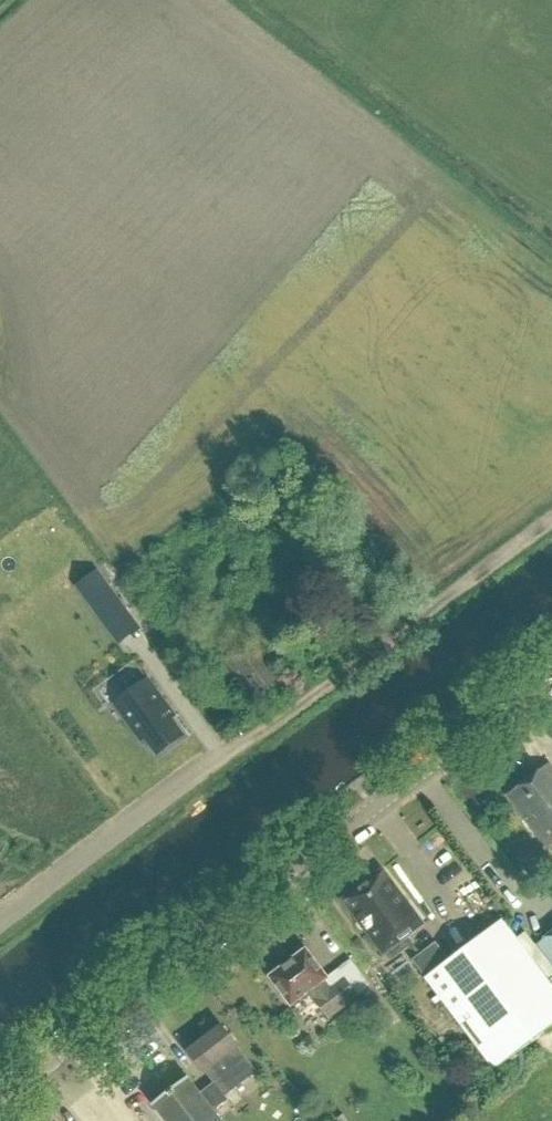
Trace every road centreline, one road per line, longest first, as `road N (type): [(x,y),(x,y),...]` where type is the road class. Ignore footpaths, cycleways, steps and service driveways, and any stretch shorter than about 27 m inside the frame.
road 1 (tertiary): [(0,1088),(551,673)]
road 2 (unclassified): [(0,920),(328,679)]
road 3 (track): [(551,519),(328,679)]

